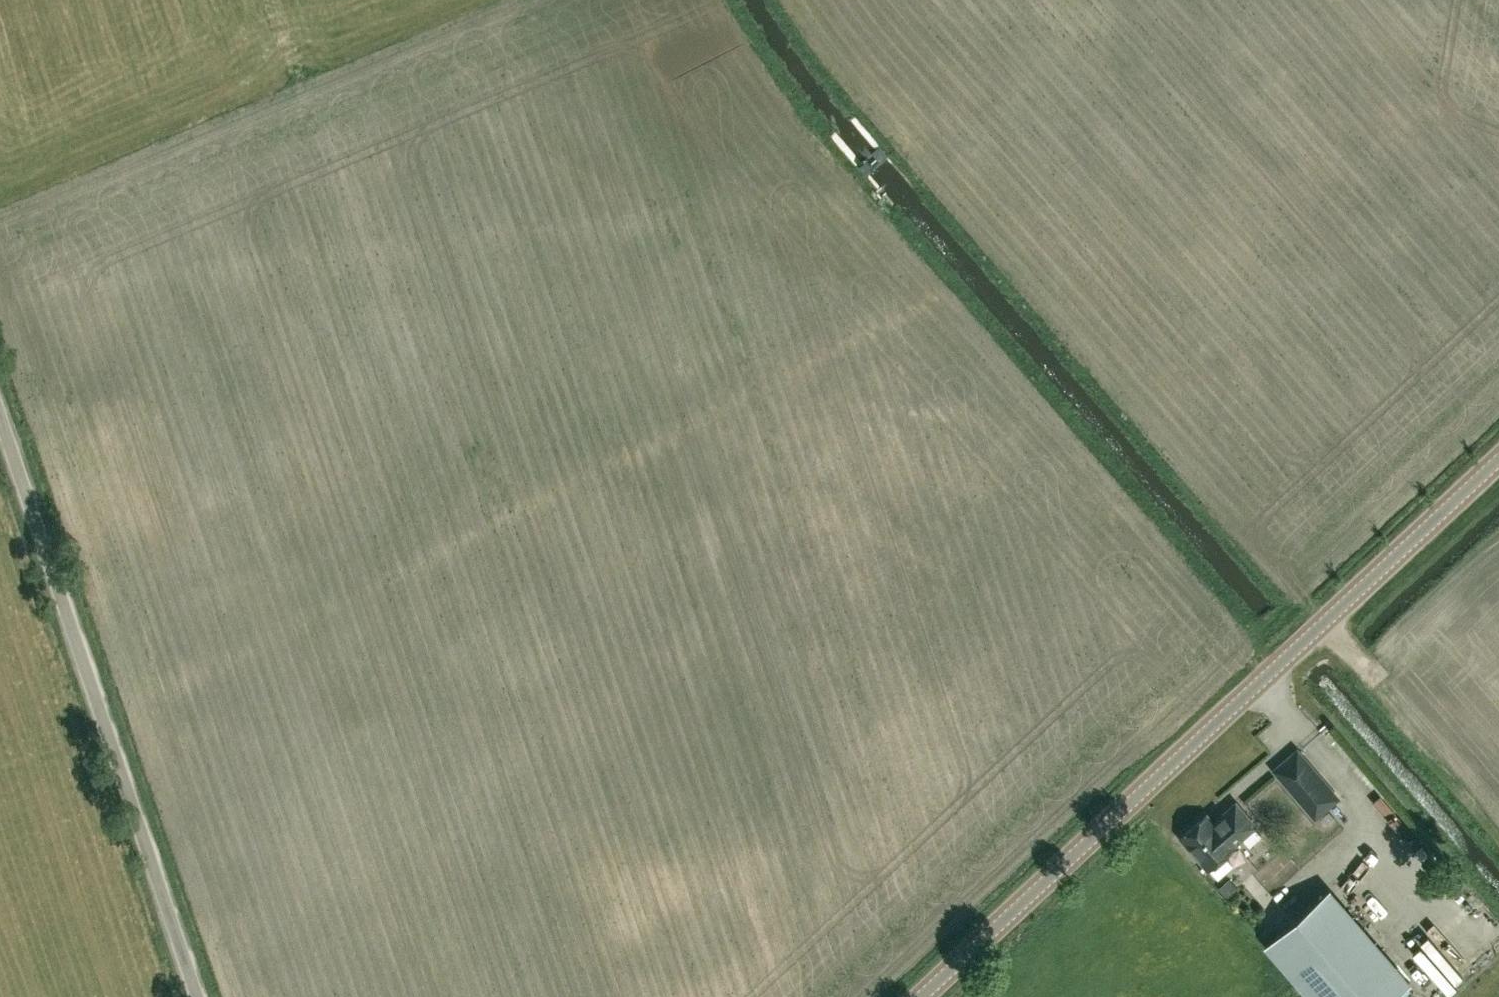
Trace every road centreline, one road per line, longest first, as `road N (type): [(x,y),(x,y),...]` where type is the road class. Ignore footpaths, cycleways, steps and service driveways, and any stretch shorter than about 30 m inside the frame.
road 1 (tertiary): [(929,996),(1498,462)]
road 2 (unclassified): [(202,996),(0,405)]

